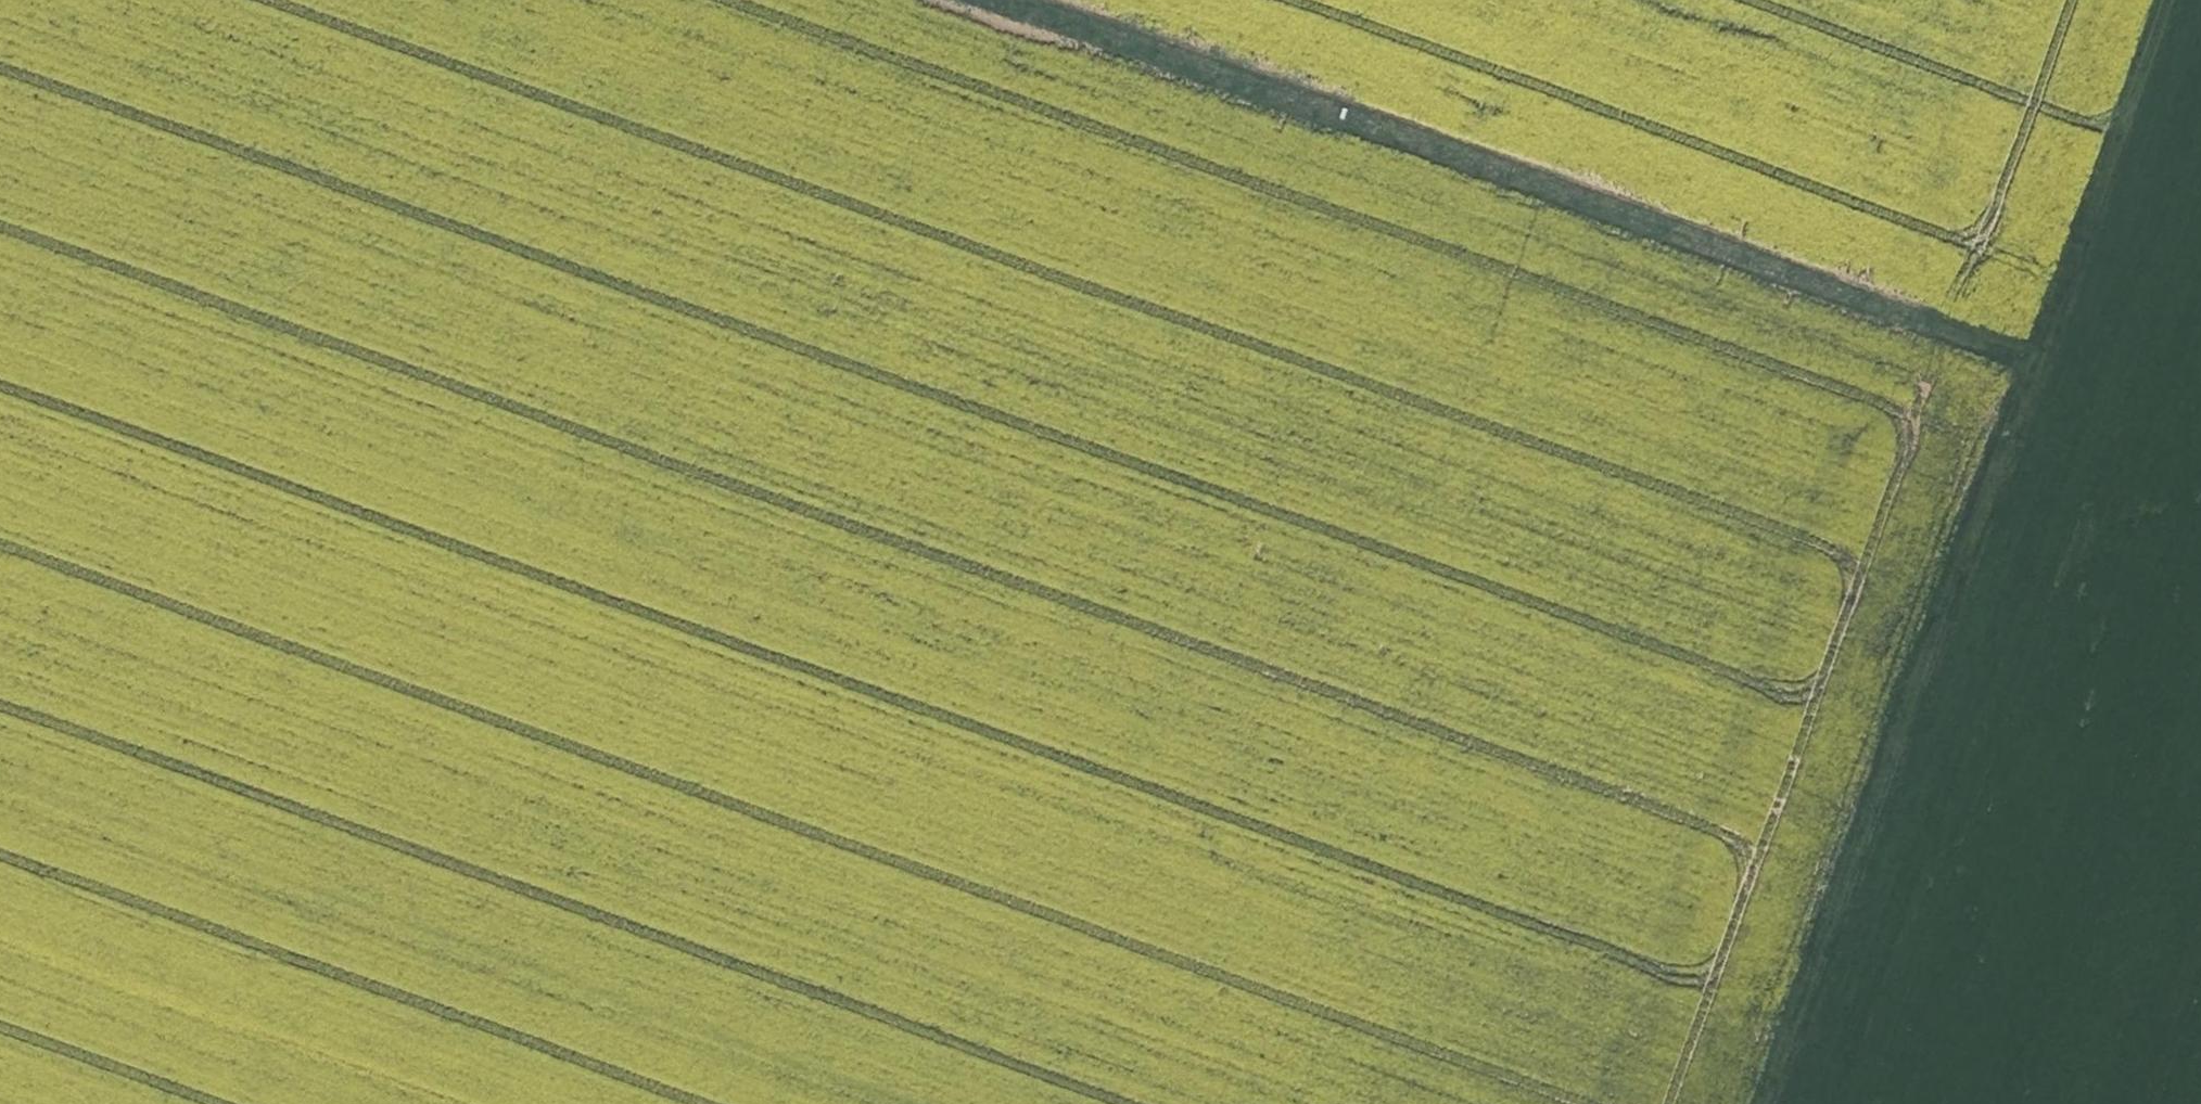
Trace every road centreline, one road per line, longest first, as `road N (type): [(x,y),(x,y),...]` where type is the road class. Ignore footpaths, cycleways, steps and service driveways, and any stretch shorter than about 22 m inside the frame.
road 1 (track): [(1758,1103),(2153,0)]

